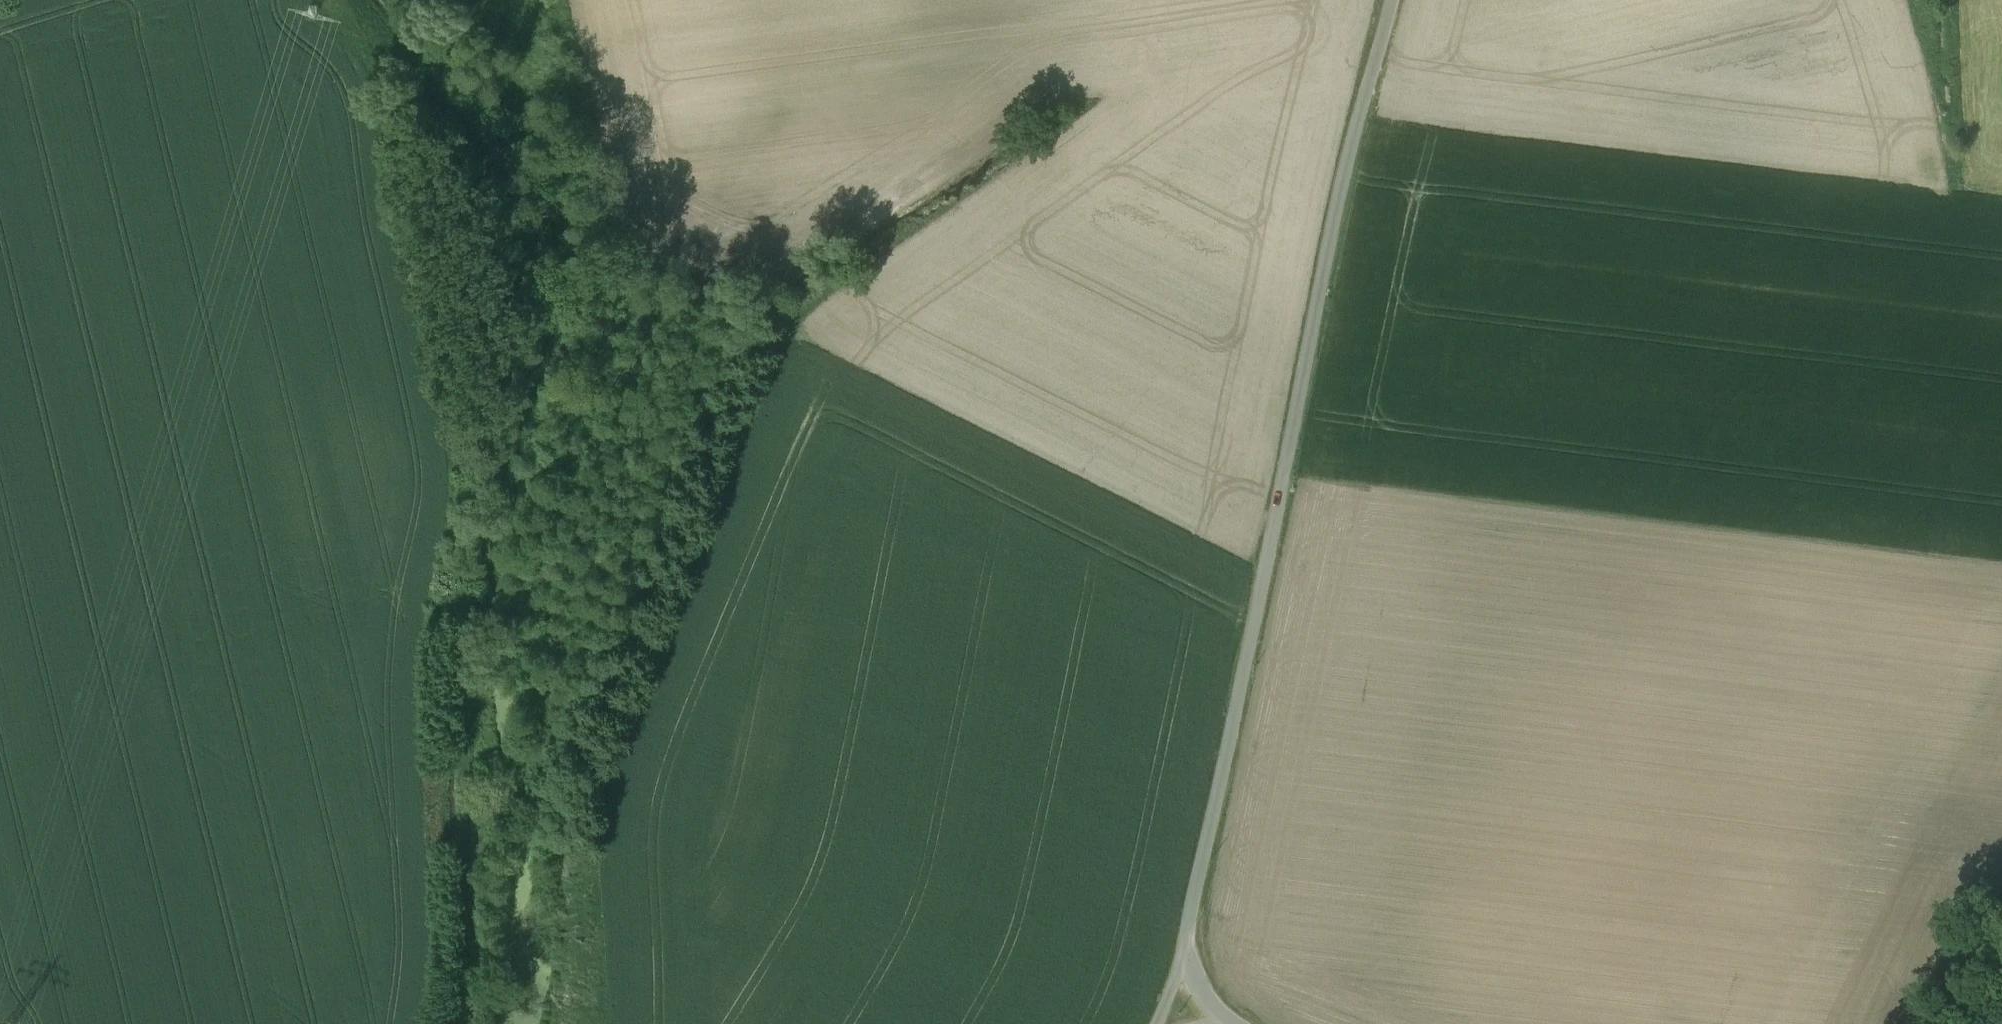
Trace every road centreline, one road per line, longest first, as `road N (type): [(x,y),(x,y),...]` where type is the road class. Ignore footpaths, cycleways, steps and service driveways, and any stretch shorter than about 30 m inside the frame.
road 1 (unclassified): [(1391,0),(1337,219),(1227,771),(1157,1023)]

